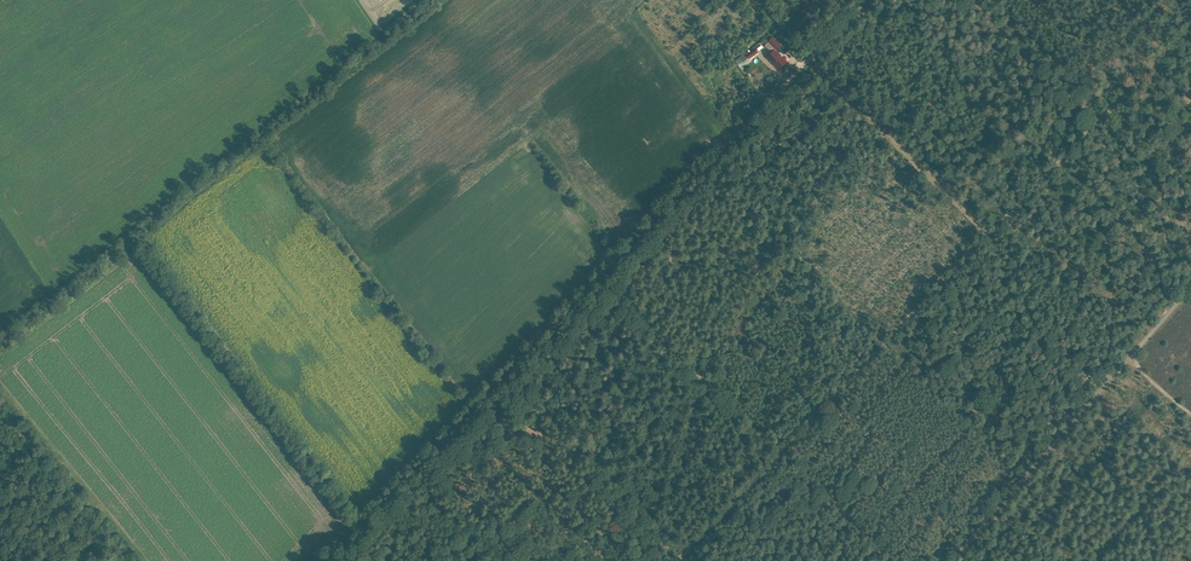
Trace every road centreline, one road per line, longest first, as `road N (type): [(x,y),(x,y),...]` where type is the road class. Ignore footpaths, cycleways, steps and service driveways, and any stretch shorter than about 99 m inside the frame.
road 1 (track): [(1190,24),(675,560)]
road 2 (track): [(812,58),(326,560)]
road 3 (track): [(599,276),(900,560)]
road 4 (track): [(812,58),(990,232)]

